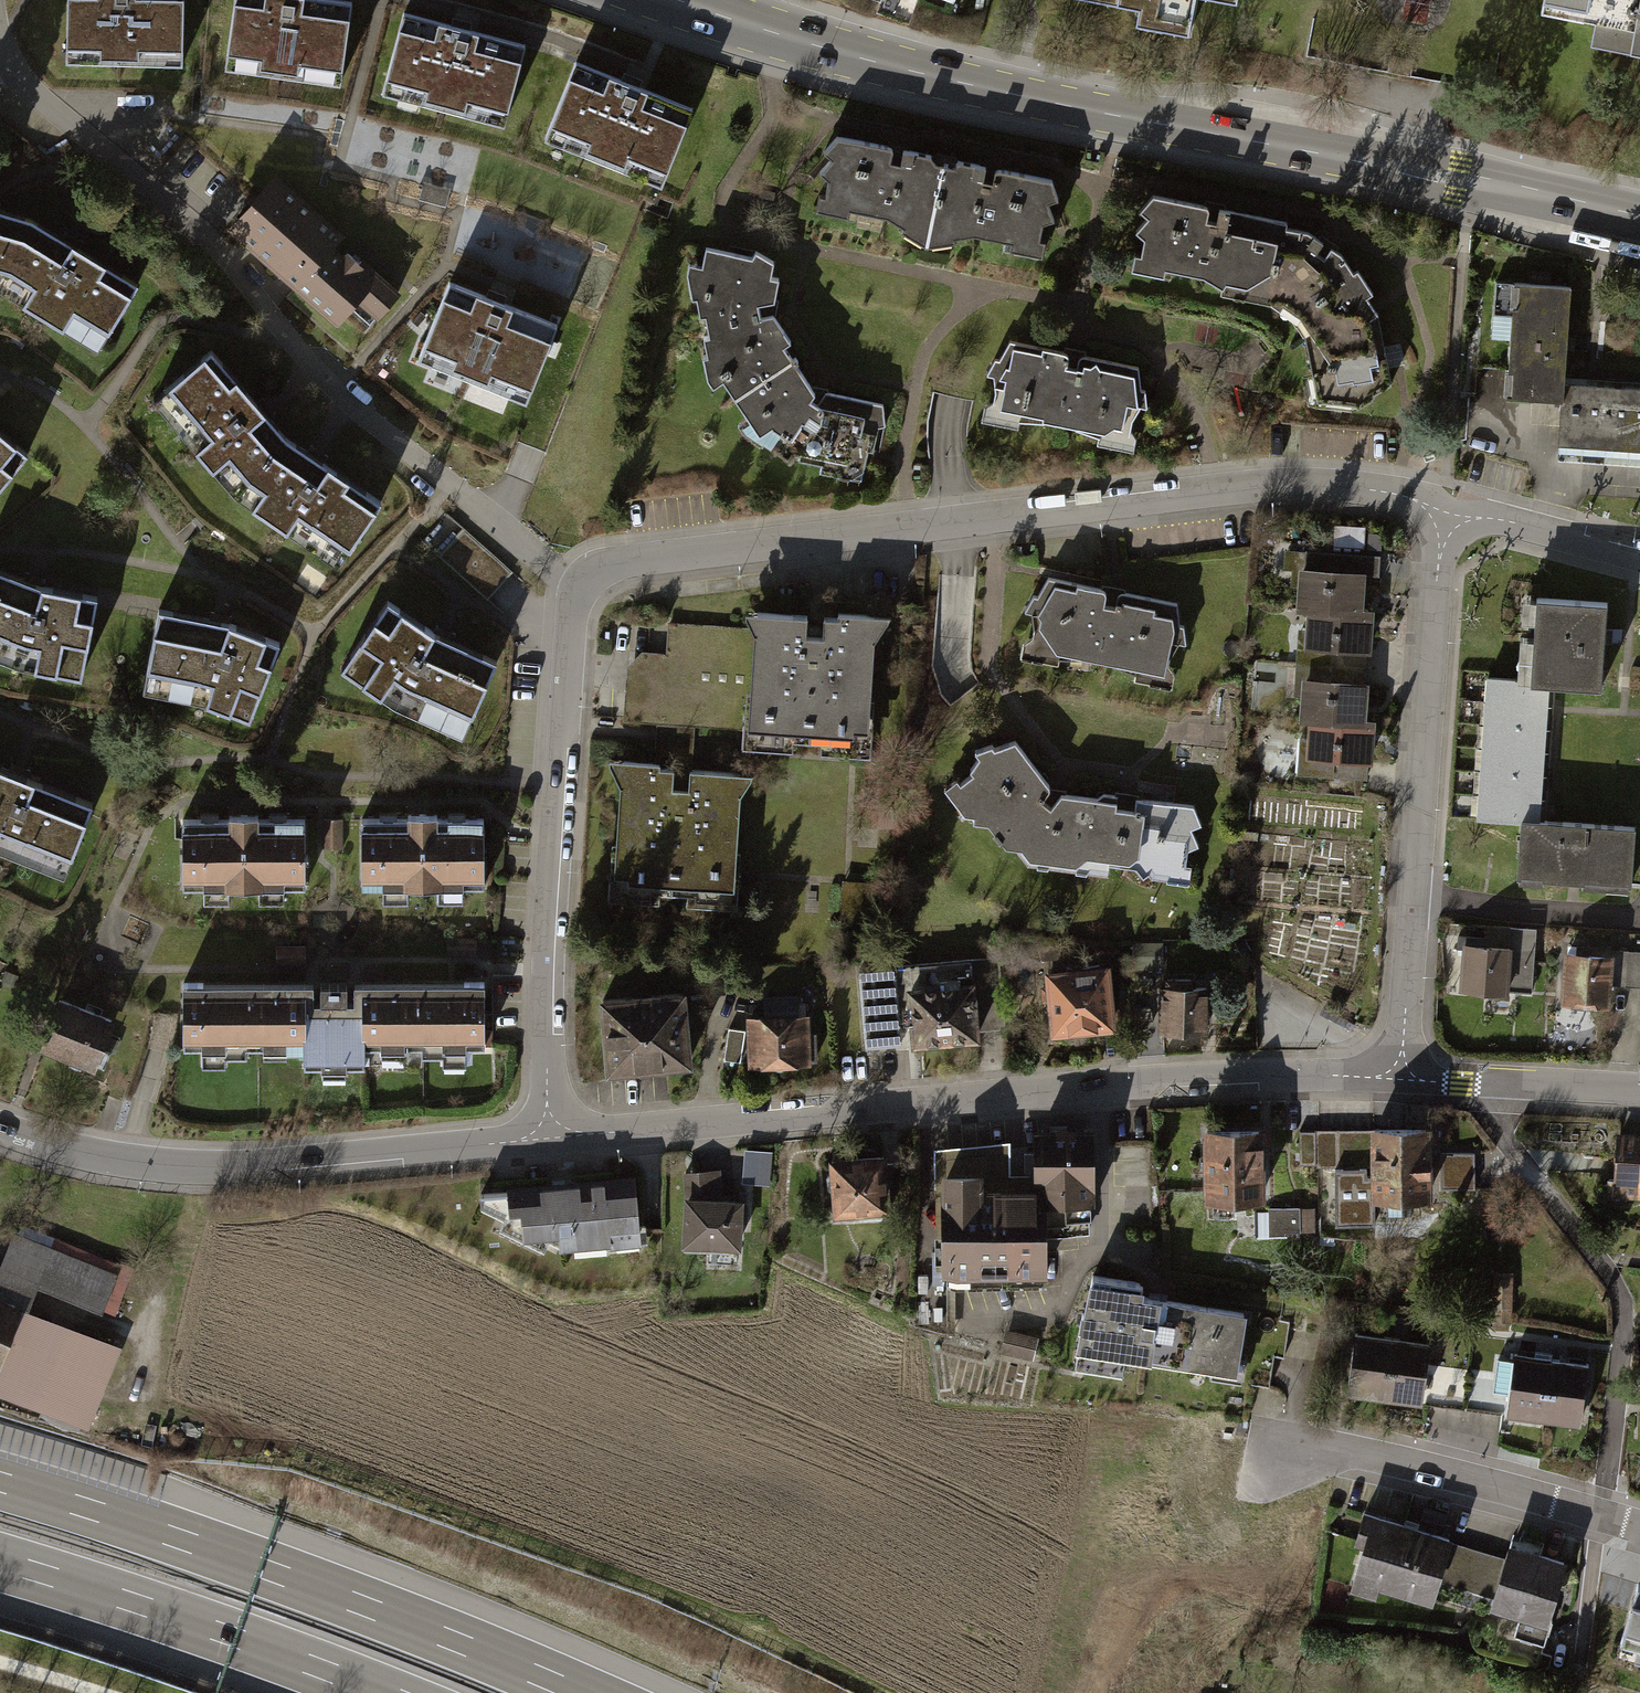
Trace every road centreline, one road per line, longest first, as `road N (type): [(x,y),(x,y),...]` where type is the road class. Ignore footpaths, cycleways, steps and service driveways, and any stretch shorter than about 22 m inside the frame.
road 1 (residential): [(551,1139),(543,968),(563,654),(578,583),(612,567),(1214,494),(1395,494),(1444,509)]
road 2 (secondary): [(1639,220),(890,67),(678,0)]
road 3 (residential): [(1399,1080),(1107,1077),(551,1139)]
road 4 (motorway): [(578,1692),(267,1570),(0,1482)]
road 5 (residential): [(1399,1080),(1444,509)]
road 6 (residential): [(551,1139),(168,1165),(72,1155),(0,1130)]
road 7 (motorway): [(0,1562),(378,1692)]
road 8 (residential): [(1639,1526),(1370,1456),(1295,1447),(1264,1461)]
road 9 (residential): [(1639,1090),(1399,1080)]
road 10 (residential): [(1444,509),(1639,561)]

